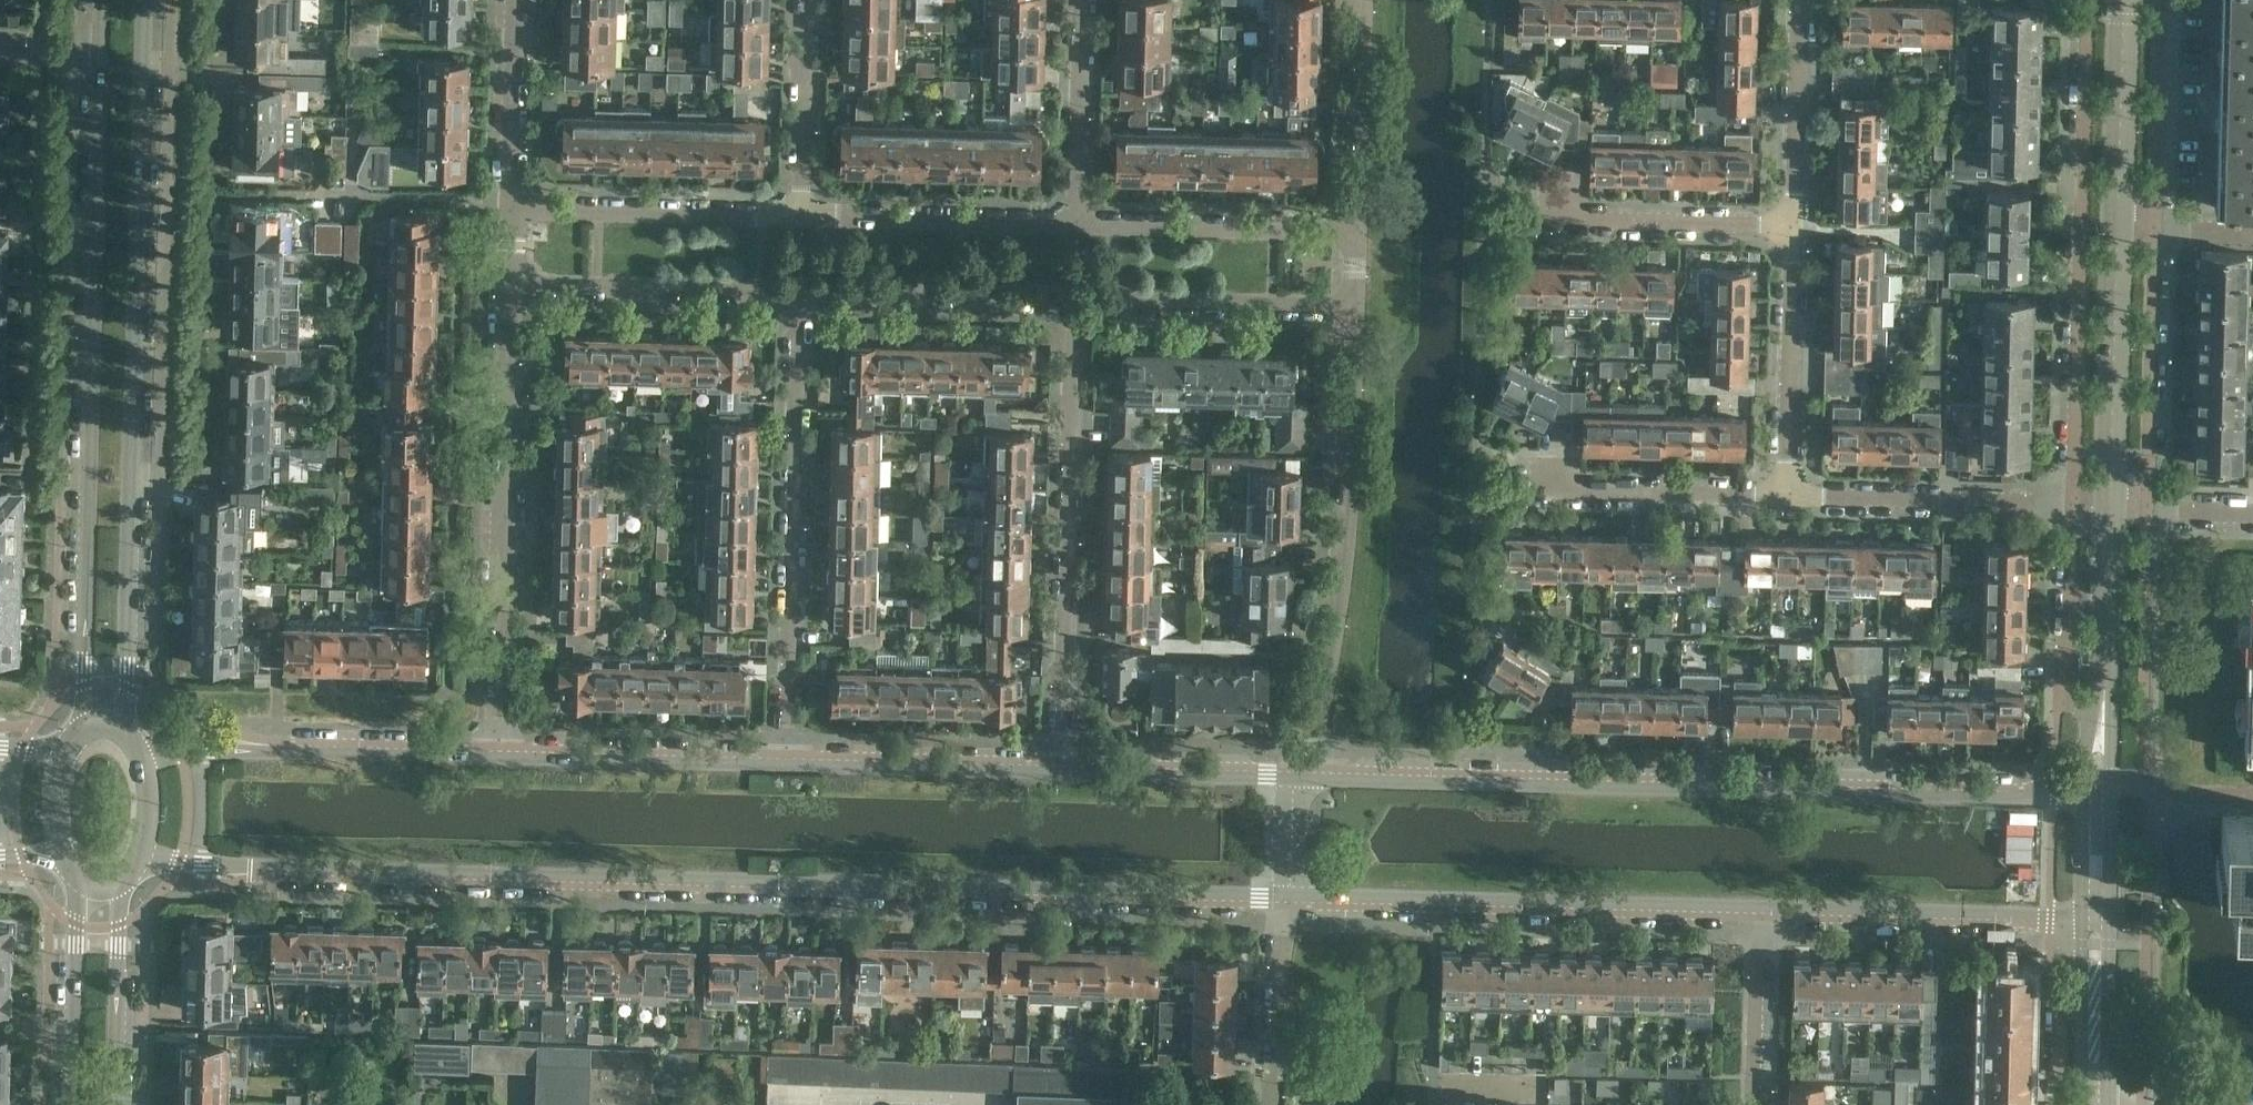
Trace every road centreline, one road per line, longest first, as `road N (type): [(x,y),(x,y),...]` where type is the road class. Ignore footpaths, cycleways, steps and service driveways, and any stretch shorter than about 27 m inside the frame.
road 1 (tertiary): [(141,859),(1283,897)]
road 2 (tertiary): [(2103,796),(1291,778)]
road 3 (secondary): [(125,735),(145,0)]
road 4 (secondary): [(99,51),(80,731)]
road 5 (residential): [(2090,0),(2078,508)]
road 6 (tertiary): [(1283,897),(1760,910)]
road 7 (unclassified): [(1291,778),(1331,714),(1348,616),(1354,316)]
road 8 (unclassified): [(791,765),(802,302)]
road 9 (unclassified): [(1065,772),(1075,309)]
road 10 (unclassified): [(495,757),(512,295)]
road 11 (tertiary): [(495,757),(137,750)]
road 12 (tertiary): [(1760,910),(2102,919)]
road 13 (residential): [(1796,225),(1484,223)]
road 14 (residential): [(1482,490),(1791,499)]
road 15 (tertiary): [(791,765),(495,757)]
road 16 (unclassified): [(512,295),(802,302)]
road 17 (unclassified): [(803,214),(514,206)]
road 18 (residential): [(1791,499),(2078,508)]
road 19 (unclassified): [(1356,231),(1076,222)]
road 20 (unclassified): [(1075,309),(1354,316)]
road 21 (tertiary): [(2112,509),(2125,232)]
road 22 (residential): [(2157,510),(2166,233)]
road 23 (tertiary): [(1065,772),(791,765)]
road 24 (residential): [(1791,499),(1796,225)]
road 25 (unclassified): [(1076,222),(803,214)]
road 26 (unclassified): [(802,302),(1075,309)]
road 27 (residential): [(2078,508),(2060,691),(2103,718)]
road 28 (residential): [(2166,233),(2174,0)]
road 29 (tertiary): [(2125,232),(2125,0)]
road 30 (unclassified): [(1356,231),(1362,0)]
road 31 (tertiary): [(1291,778),(1065,772)]
road 32 (residential): [(1796,225),(1804,0)]
road 33 (secondary): [(75,880),(70,1104)]
road 34 (secondary): [(117,1104),(124,882)]
road 35 (unclassified): [(1076,222),(1081,0)]
road 36 (unclassified): [(803,214),(809,0)]
road 37 (tertiary): [(2103,718),(2112,509)]
road 38 (residential): [(1283,897),(1278,1104)]
road 39 (unclassified): [(514,206),(516,0)]
road 40 (residential): [(1758,1104),(1760,910)]
road 41 (residential): [(2100,990),(2058,1020),(2057,1104)]
road 42 (tertiary): [(2102,919),(2103,796)]

